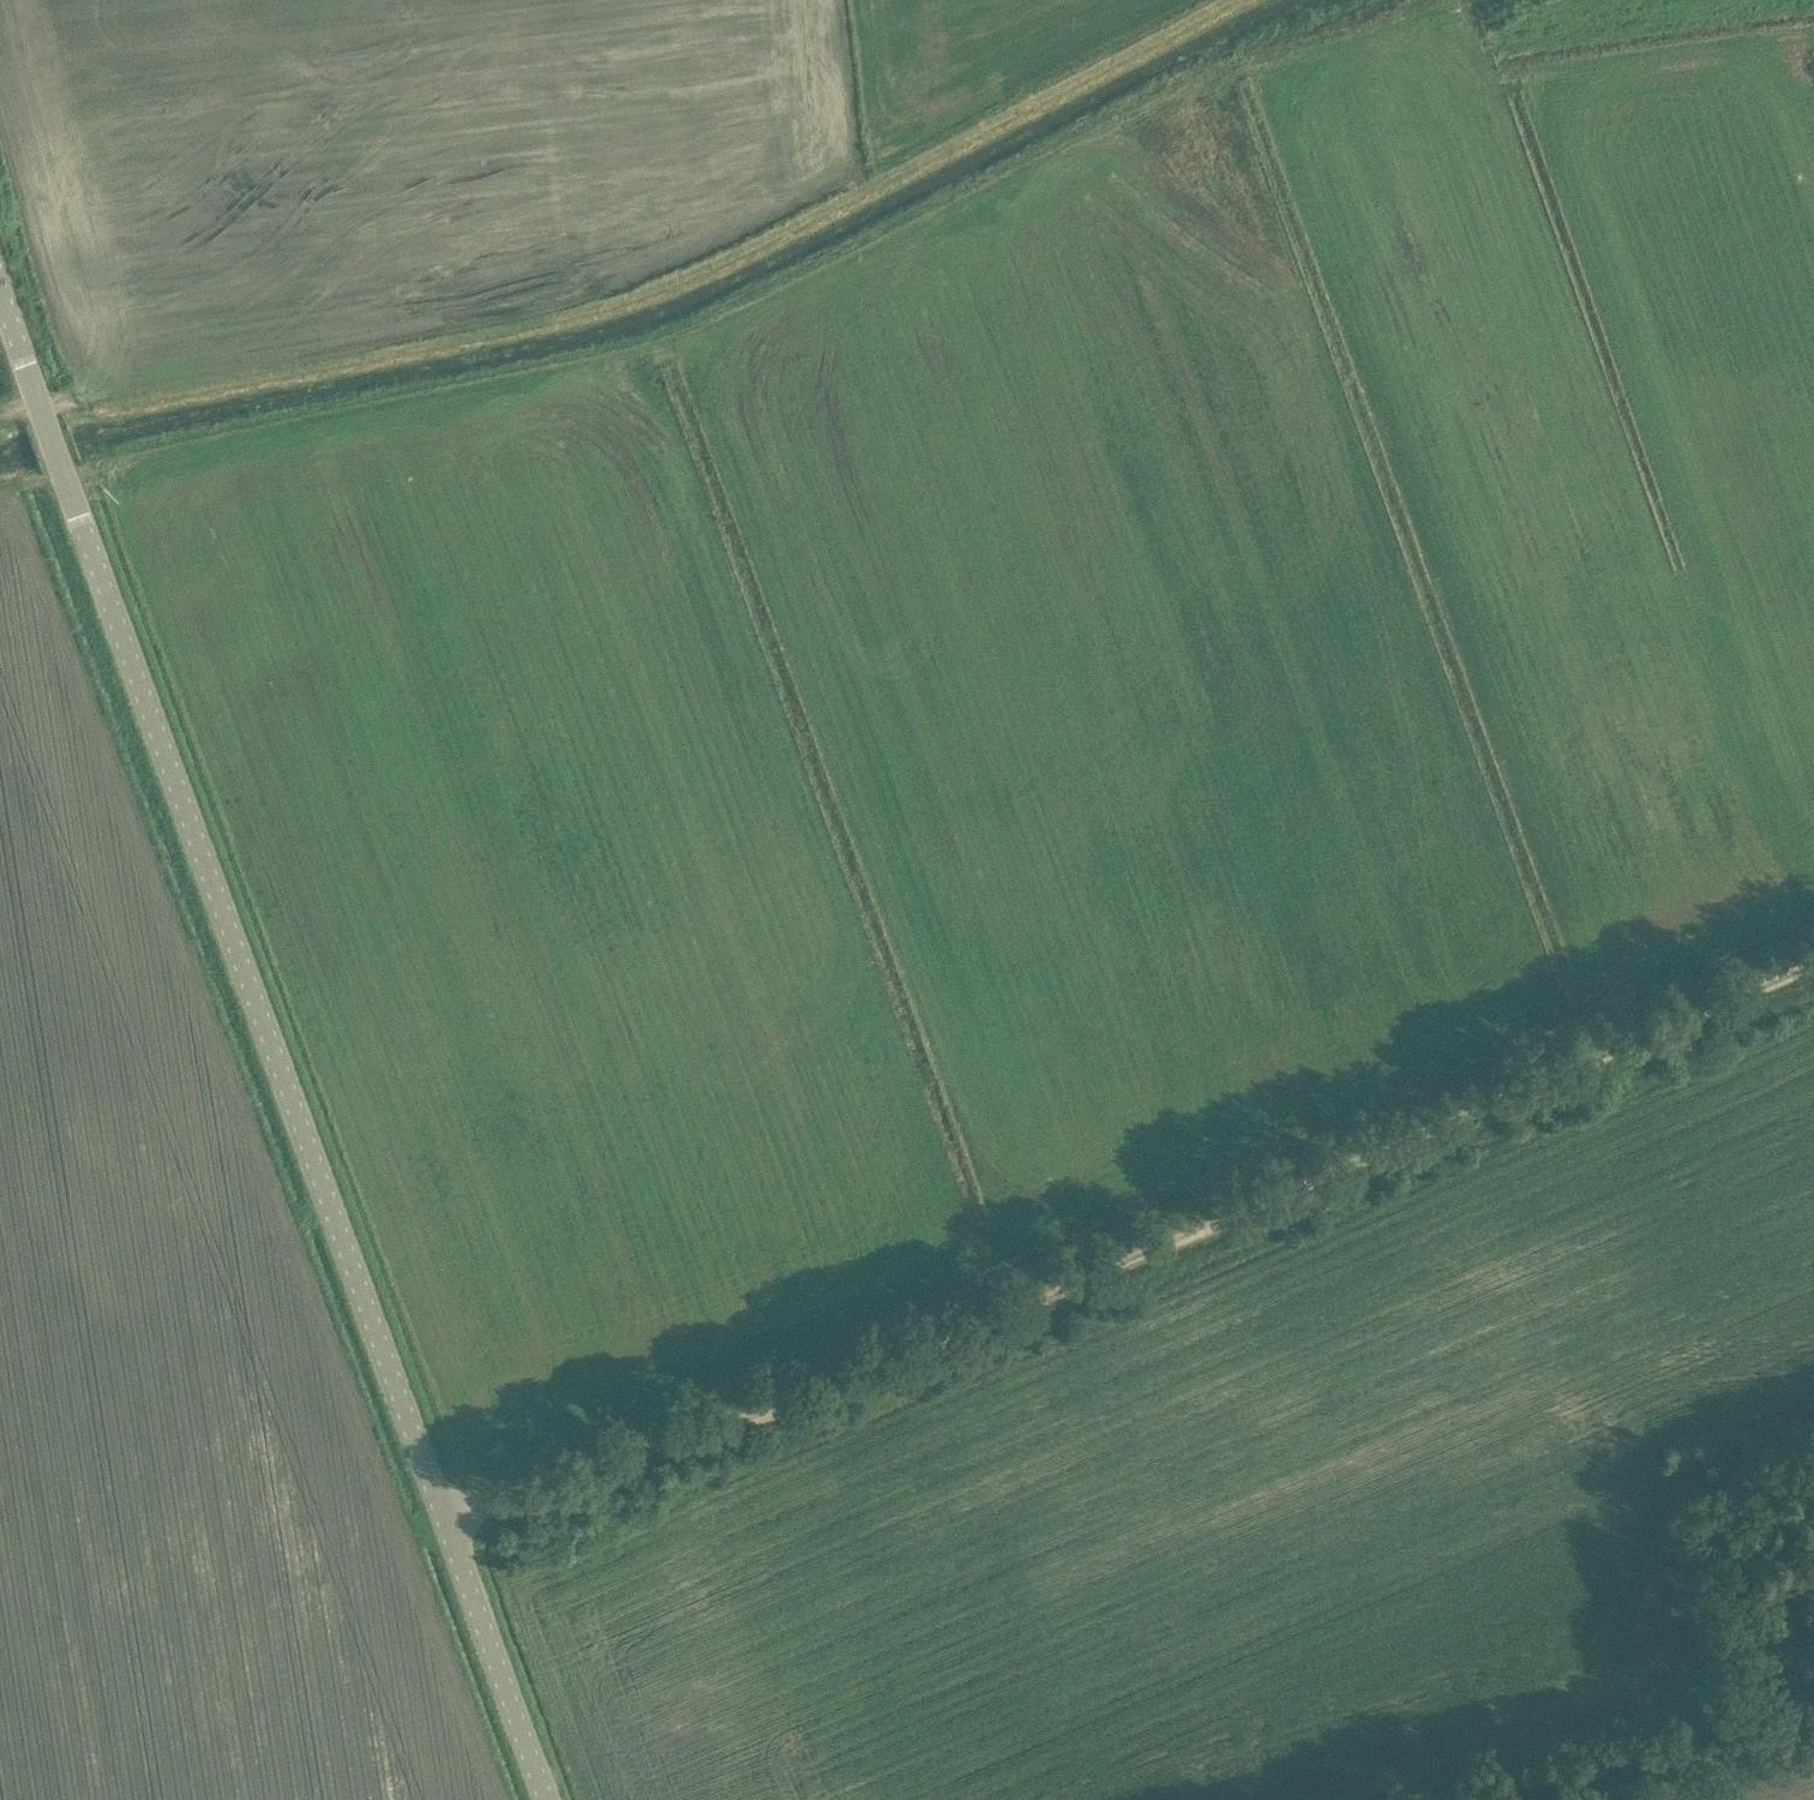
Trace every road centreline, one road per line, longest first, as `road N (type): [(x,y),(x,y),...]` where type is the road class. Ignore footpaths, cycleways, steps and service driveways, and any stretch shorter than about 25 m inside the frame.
road 1 (unclassified): [(553,1799),(45,405),(0,235)]
road 2 (track): [(1813,973),(807,1404),(454,1523)]

